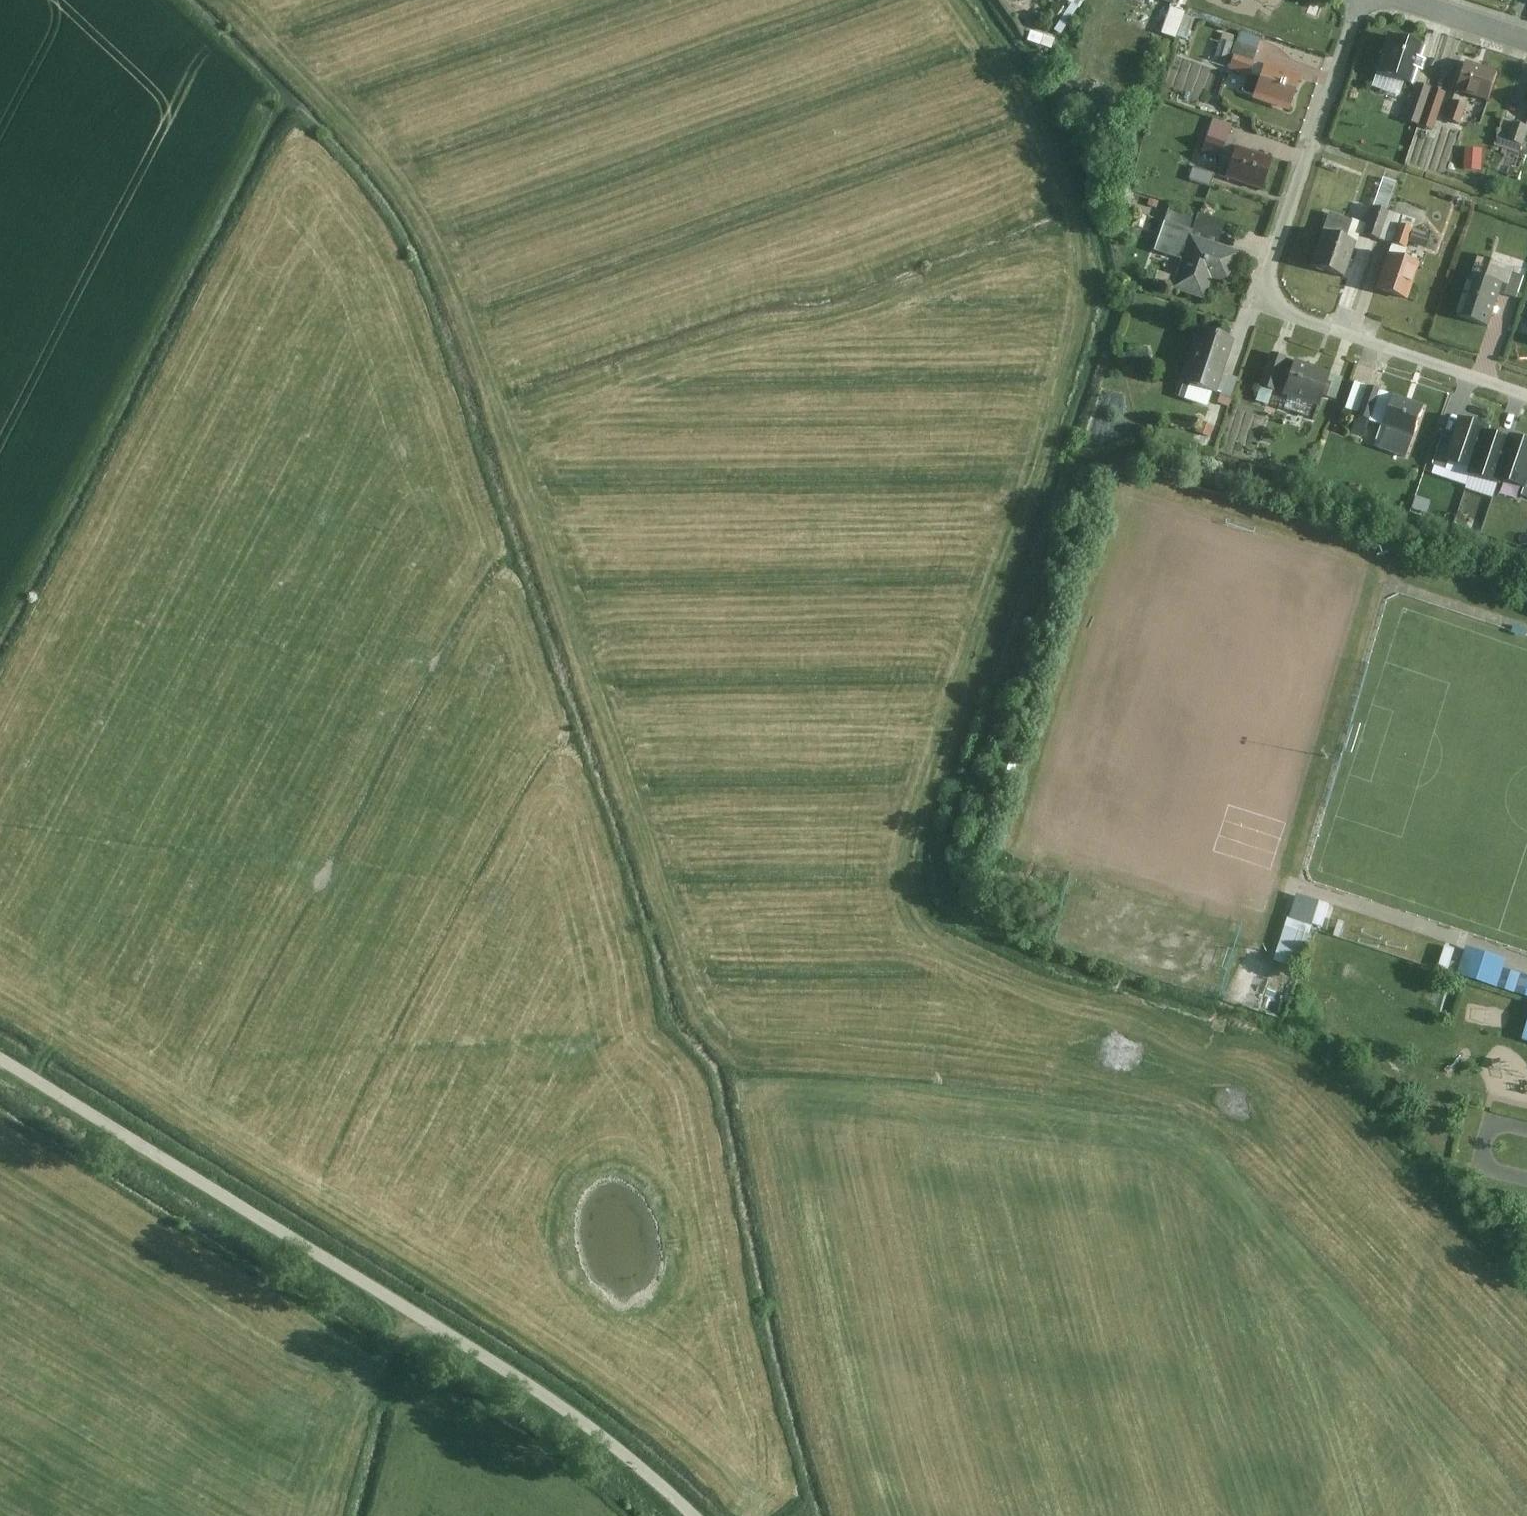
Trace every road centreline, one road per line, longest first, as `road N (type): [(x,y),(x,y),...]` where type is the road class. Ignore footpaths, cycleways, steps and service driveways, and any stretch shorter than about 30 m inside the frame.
road 1 (unclassified): [(0,1061),(565,1410),(688,1515)]
road 2 (residential): [(1360,0),(1262,307),(1526,398)]
road 3 (residential): [(1526,42),(1397,0)]

